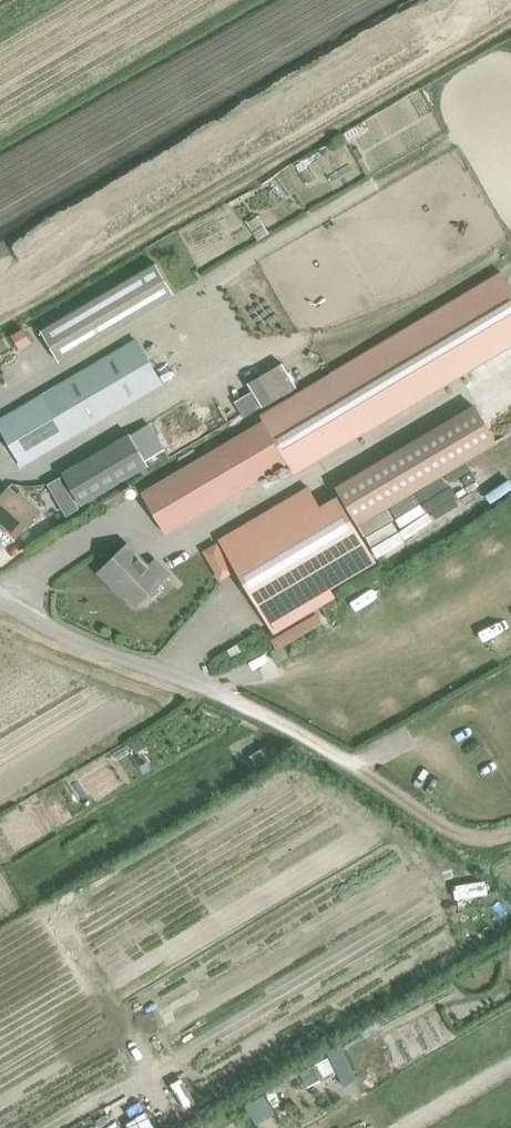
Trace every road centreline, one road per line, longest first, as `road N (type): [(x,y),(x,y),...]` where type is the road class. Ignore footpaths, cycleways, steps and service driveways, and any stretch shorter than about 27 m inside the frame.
road 1 (track): [(510,834),(461,834),(327,747),(174,677)]
road 2 (unclassified): [(0,601),(174,677)]

